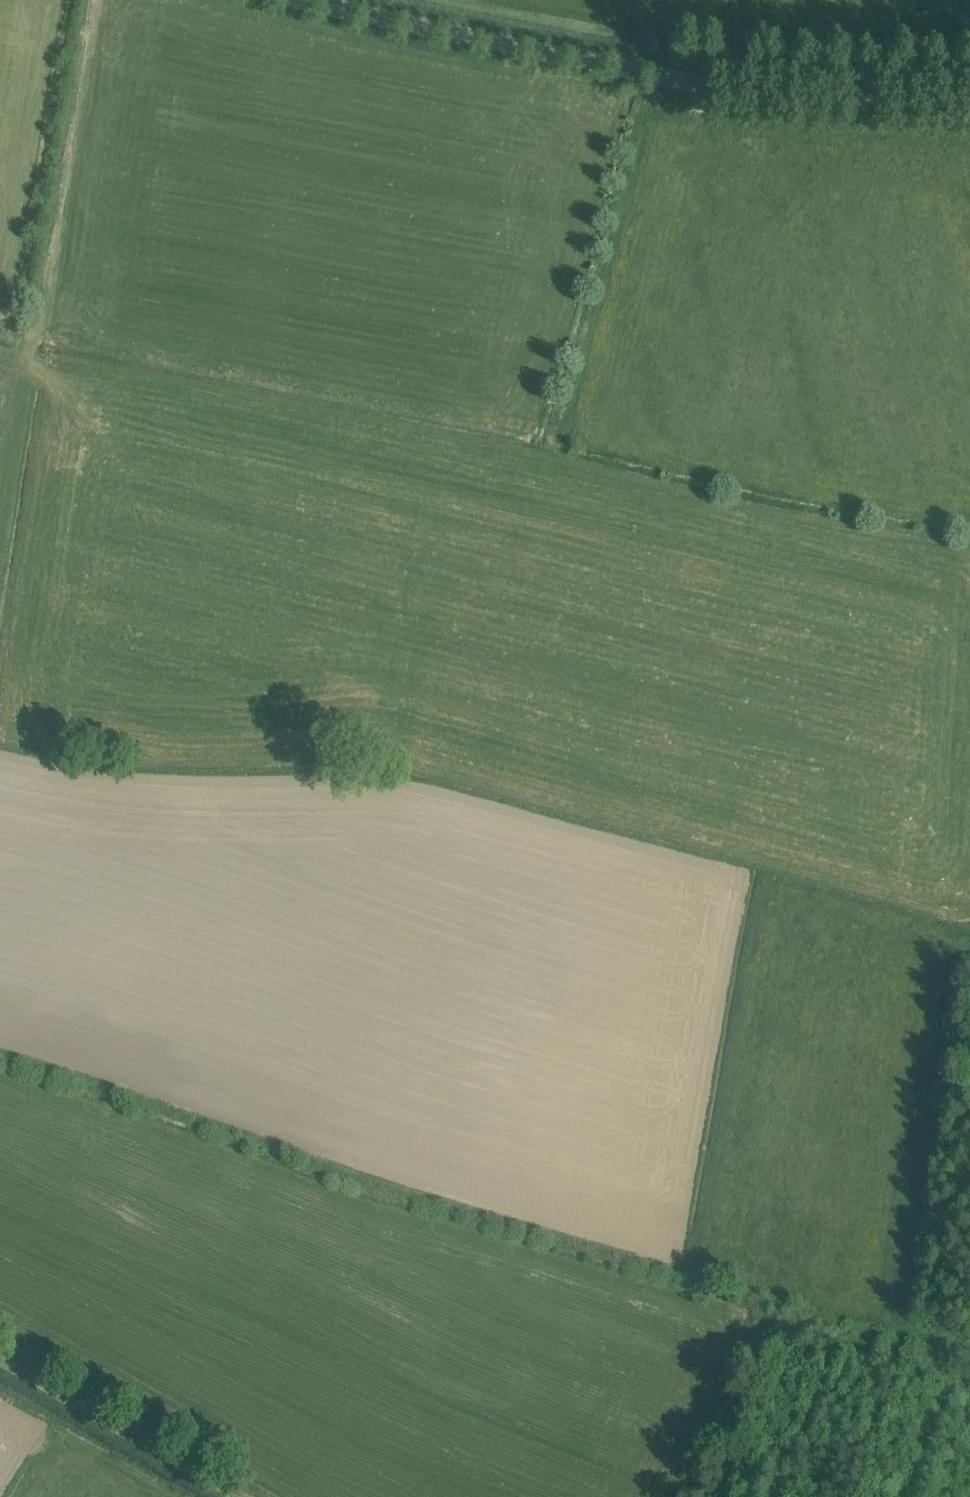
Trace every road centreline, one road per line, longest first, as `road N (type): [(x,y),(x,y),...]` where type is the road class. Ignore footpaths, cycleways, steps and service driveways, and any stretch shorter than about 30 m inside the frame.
road 1 (unclassified): [(322,0),(398,23),(736,90),(895,102),(969,98)]

